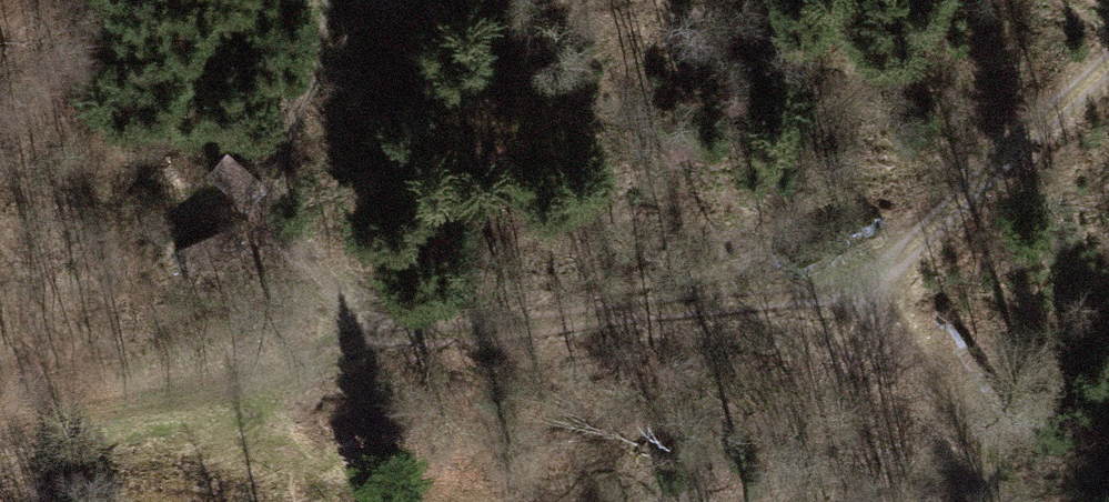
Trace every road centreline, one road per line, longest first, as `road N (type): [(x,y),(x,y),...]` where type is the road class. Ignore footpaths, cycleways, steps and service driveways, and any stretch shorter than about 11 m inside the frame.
road 1 (track): [(859,296),(402,345),(253,205)]
road 2 (track): [(1008,501),(859,296),(1108,66)]
road 3 (track): [(402,345),(0,420)]

